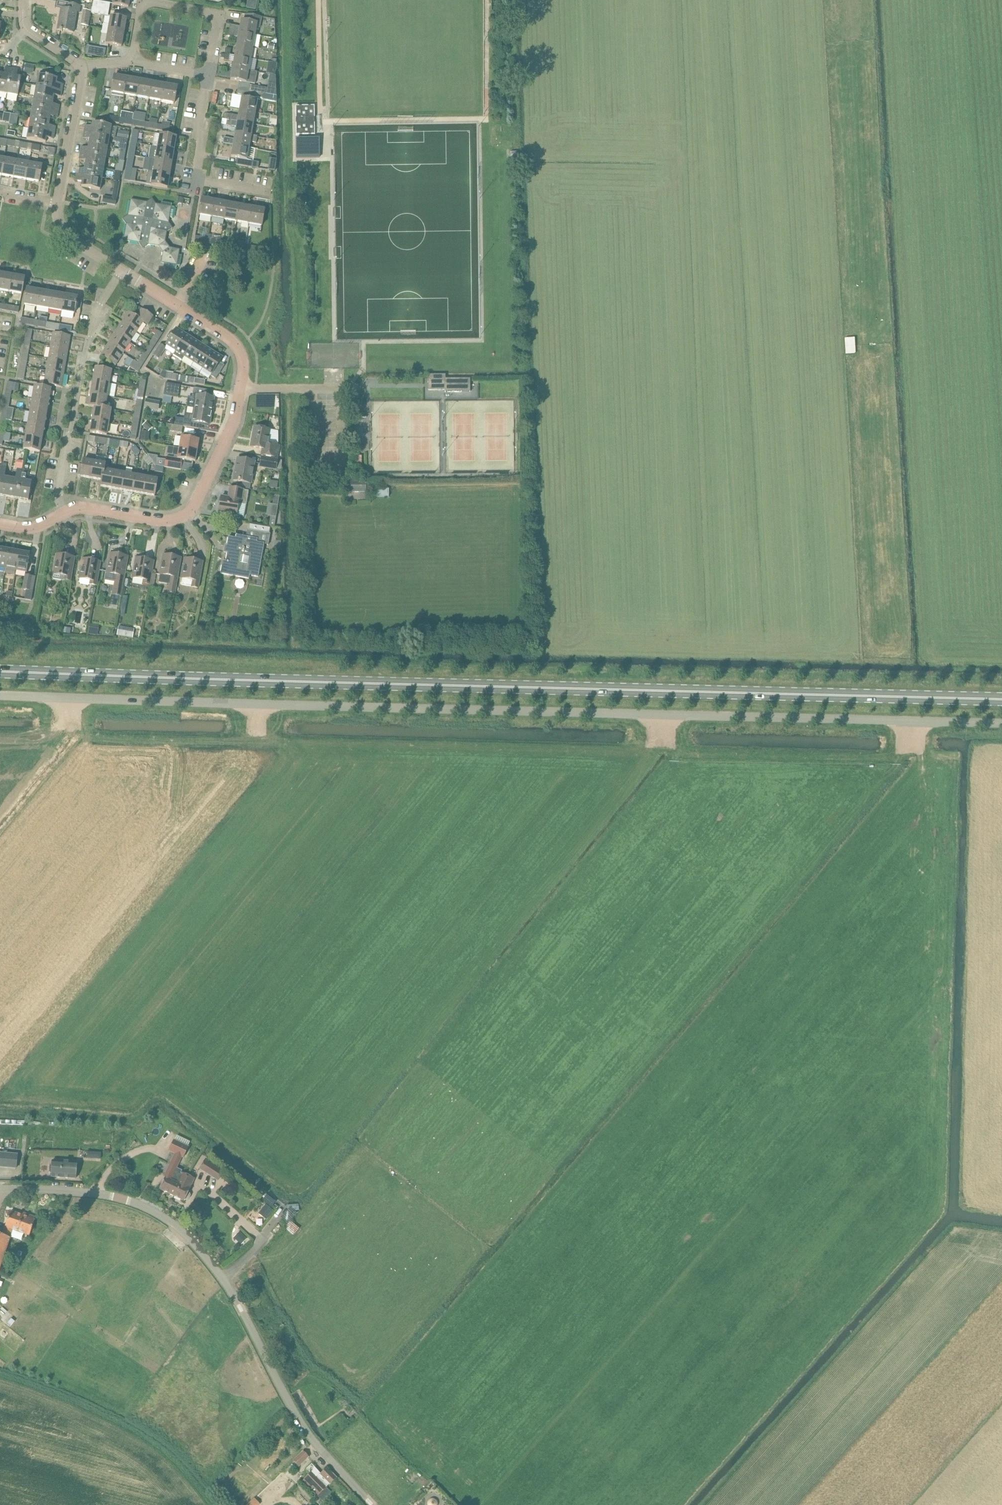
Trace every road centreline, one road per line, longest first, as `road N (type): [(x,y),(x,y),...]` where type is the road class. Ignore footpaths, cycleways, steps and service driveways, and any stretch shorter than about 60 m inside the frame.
road 1 (primary): [(1001,701),(0,673)]
road 2 (unclassified): [(1001,720),(0,693)]
road 3 (residential): [(0,526),(26,528),(75,508),(155,521),(188,514),(240,395),(243,363),(230,339),(80,249),(58,223),(79,66)]
road 4 (tertiary): [(371,1504),(297,1421),(240,1308),(176,1227),(98,1195),(0,1191)]
road 5 (residential): [(270,194),(195,180),(210,75)]
road 6 (residential): [(210,75),(218,14),(145,0)]

